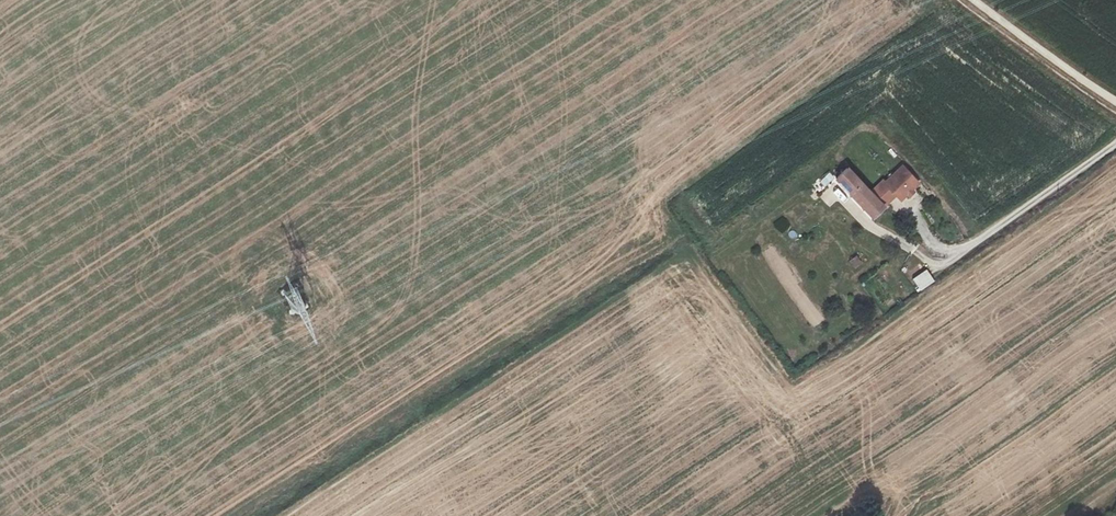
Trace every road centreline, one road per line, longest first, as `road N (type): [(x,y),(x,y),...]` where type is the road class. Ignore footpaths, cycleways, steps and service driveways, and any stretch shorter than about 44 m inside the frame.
road 1 (unclassified): [(964,0),(1115,113)]

